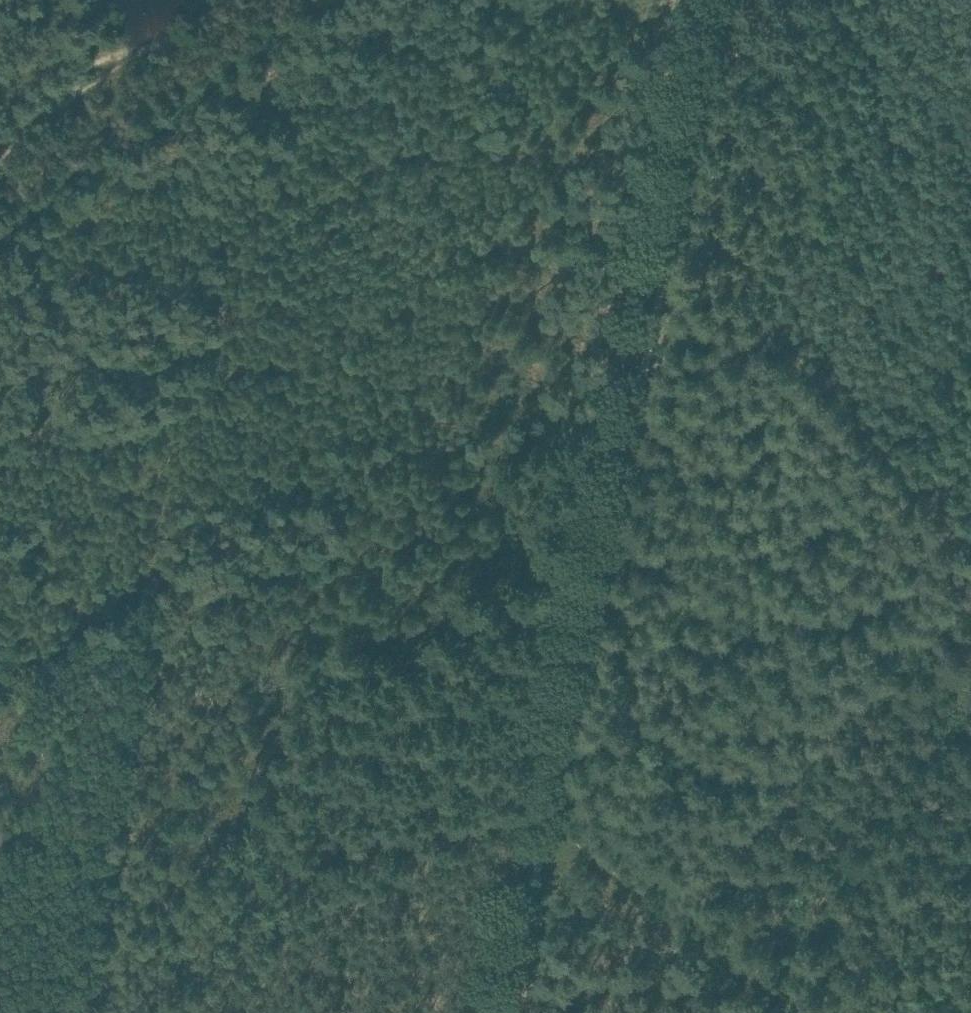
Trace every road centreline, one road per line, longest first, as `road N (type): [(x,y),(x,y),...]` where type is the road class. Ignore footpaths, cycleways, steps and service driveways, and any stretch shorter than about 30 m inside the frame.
road 1 (track): [(511,1012),(718,0)]

